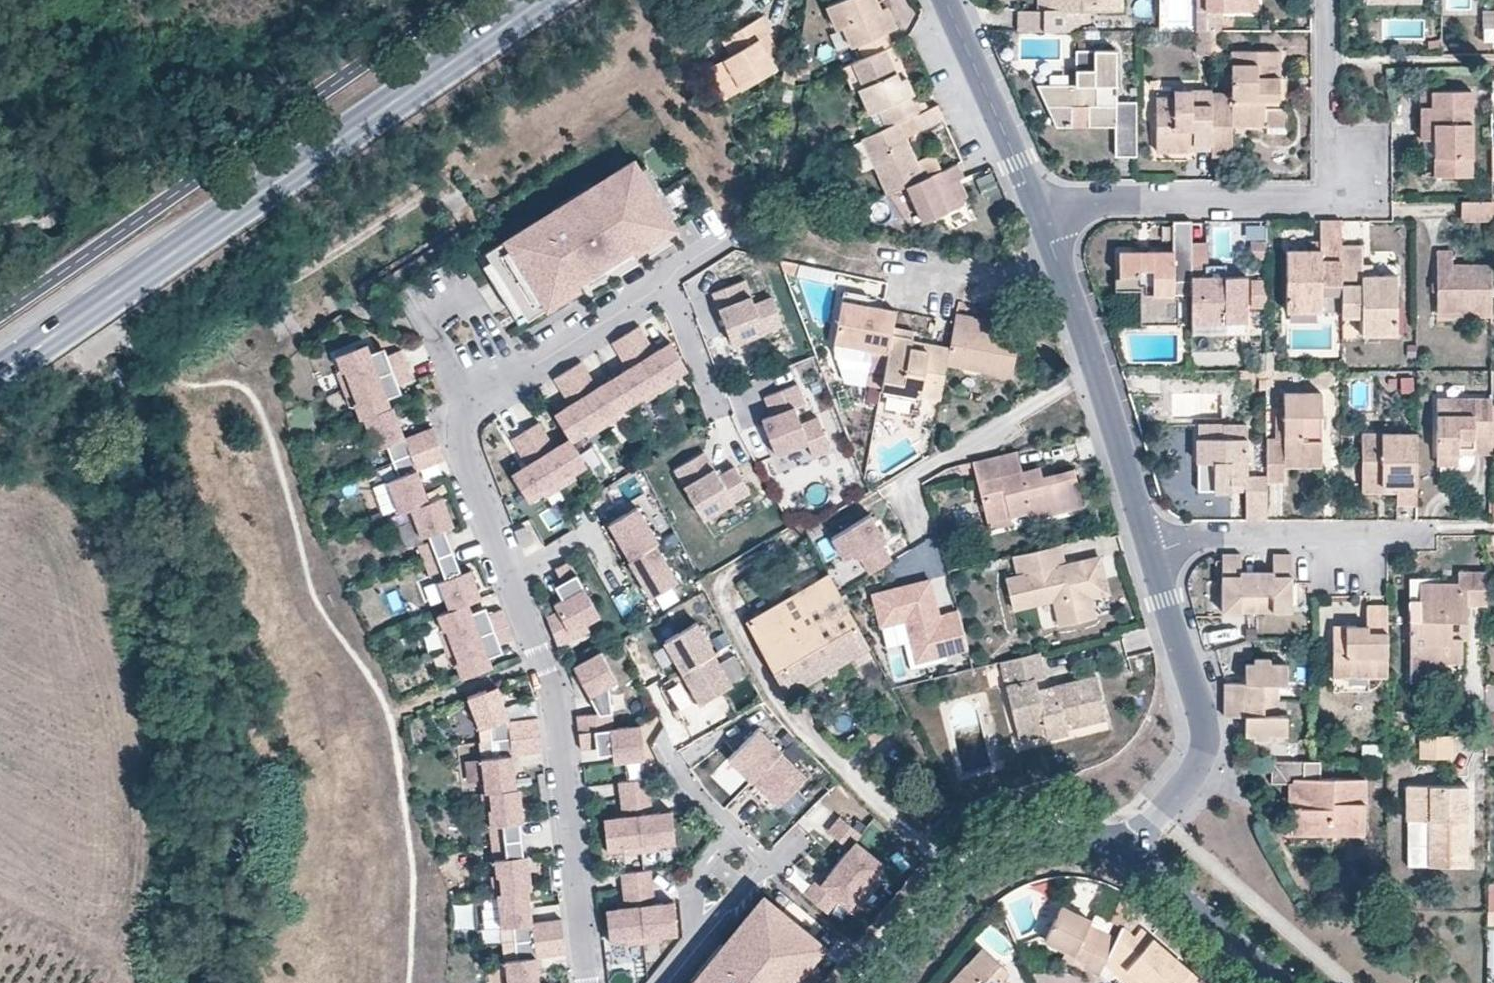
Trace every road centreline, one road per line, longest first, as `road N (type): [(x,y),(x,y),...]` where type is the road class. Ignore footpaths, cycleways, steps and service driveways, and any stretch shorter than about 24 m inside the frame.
road 1 (secondary): [(543,0),(0,372)]
road 2 (residential): [(589,982),(553,693),(460,453),(472,399)]
road 3 (residential): [(1327,0),(1326,199),(1093,199),(1041,218)]
road 4 (residential): [(1131,849),(1201,766),(1209,742),(1152,552)]
road 5 (residential): [(1060,271),(999,277),(796,244),(775,190)]
road 6 (tertiary): [(874,982),(971,869),(1009,843),(1056,830),(1093,832),(1131,849)]
road 7 (residential): [(1152,552),(1060,271)]
road 8 (residential): [(1152,552),(1189,538),(1420,535)]
road 9 (residential): [(1041,218),(946,0)]
road 10 (residential): [(472,399),(426,317),(462,295),(509,376)]
road 11 (tertiary): [(1131,849),(1291,982)]
road 12 (residential): [(666,277),(509,376)]
road 13 (residential): [(666,277),(717,413)]
road 14 (residential): [(707,925),(764,860),(733,827)]

